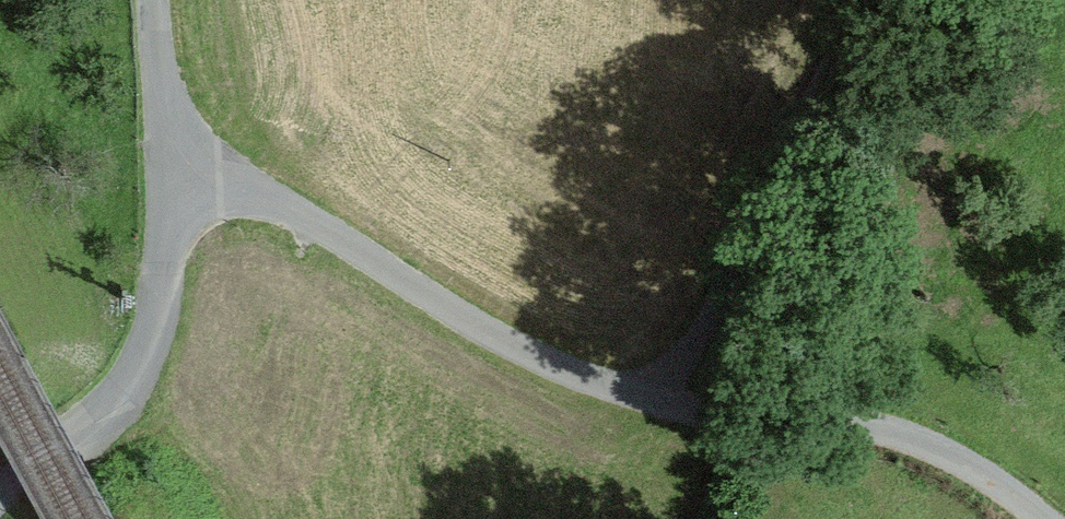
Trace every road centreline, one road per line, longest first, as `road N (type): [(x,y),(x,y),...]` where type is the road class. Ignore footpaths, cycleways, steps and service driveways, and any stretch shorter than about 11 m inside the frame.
road 1 (unclassified): [(173,161),(285,207),(472,325),(547,363),(665,401),(893,433),(958,460),(1041,518)]
road 2 (track): [(665,401),(738,234),(864,0)]
road 3 (unclassified): [(0,488),(90,429),(154,351),(173,236),(173,161)]
road 4 (unclassified): [(173,161),(168,0)]

